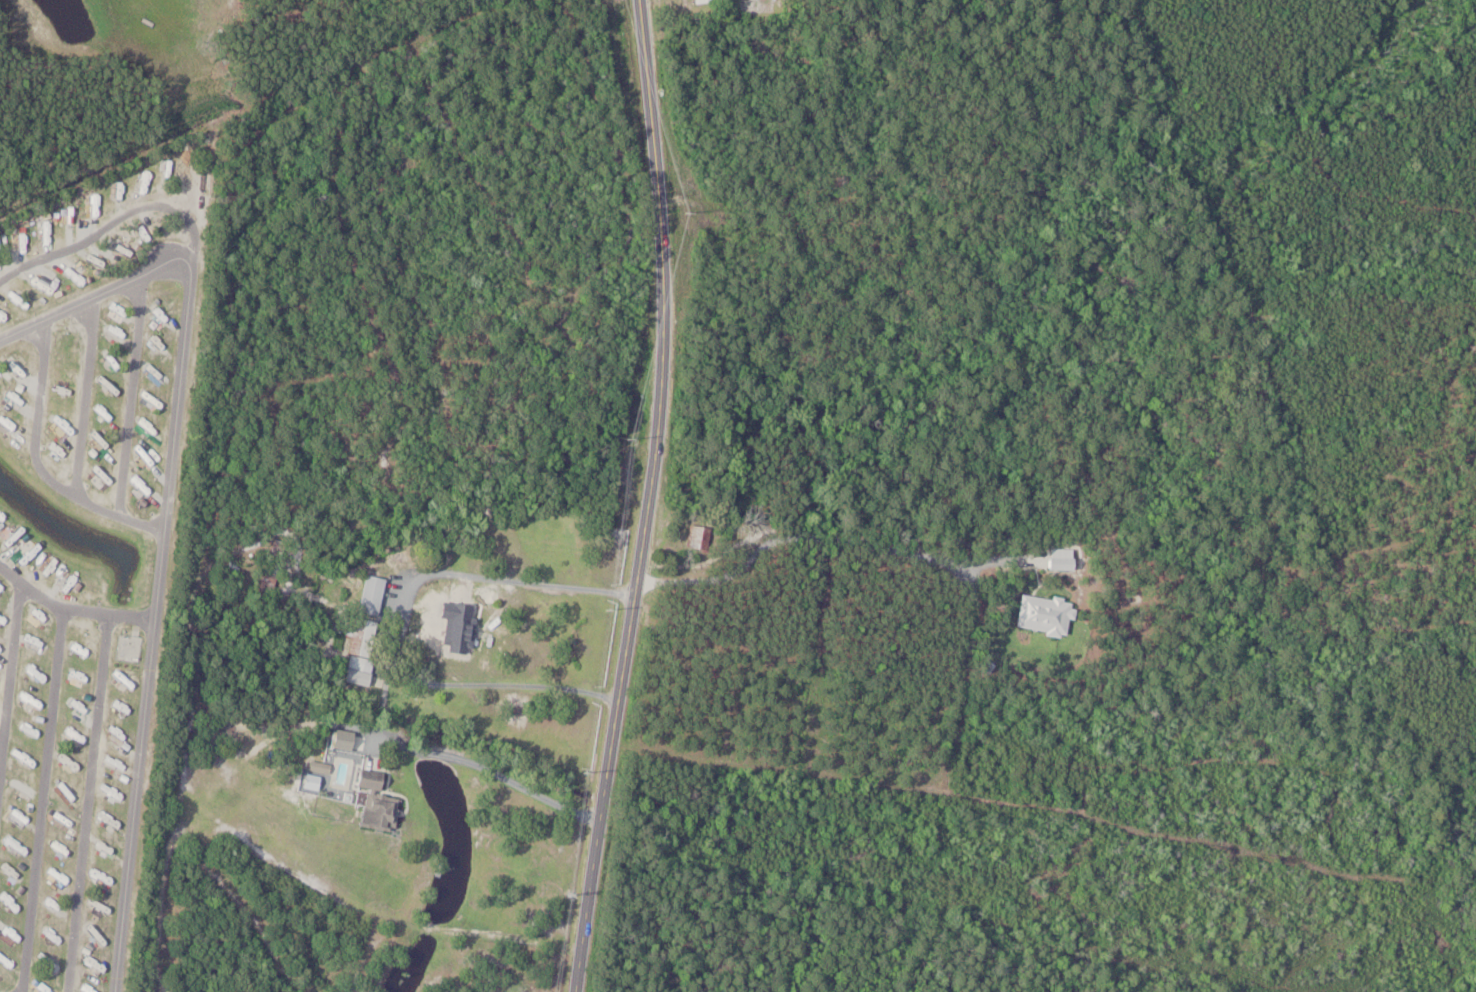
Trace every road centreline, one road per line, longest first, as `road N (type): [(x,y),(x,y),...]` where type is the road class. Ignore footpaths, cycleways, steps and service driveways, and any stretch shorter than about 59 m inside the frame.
road 1 (residential): [(576,991),(661,404),(664,271),(640,0)]

